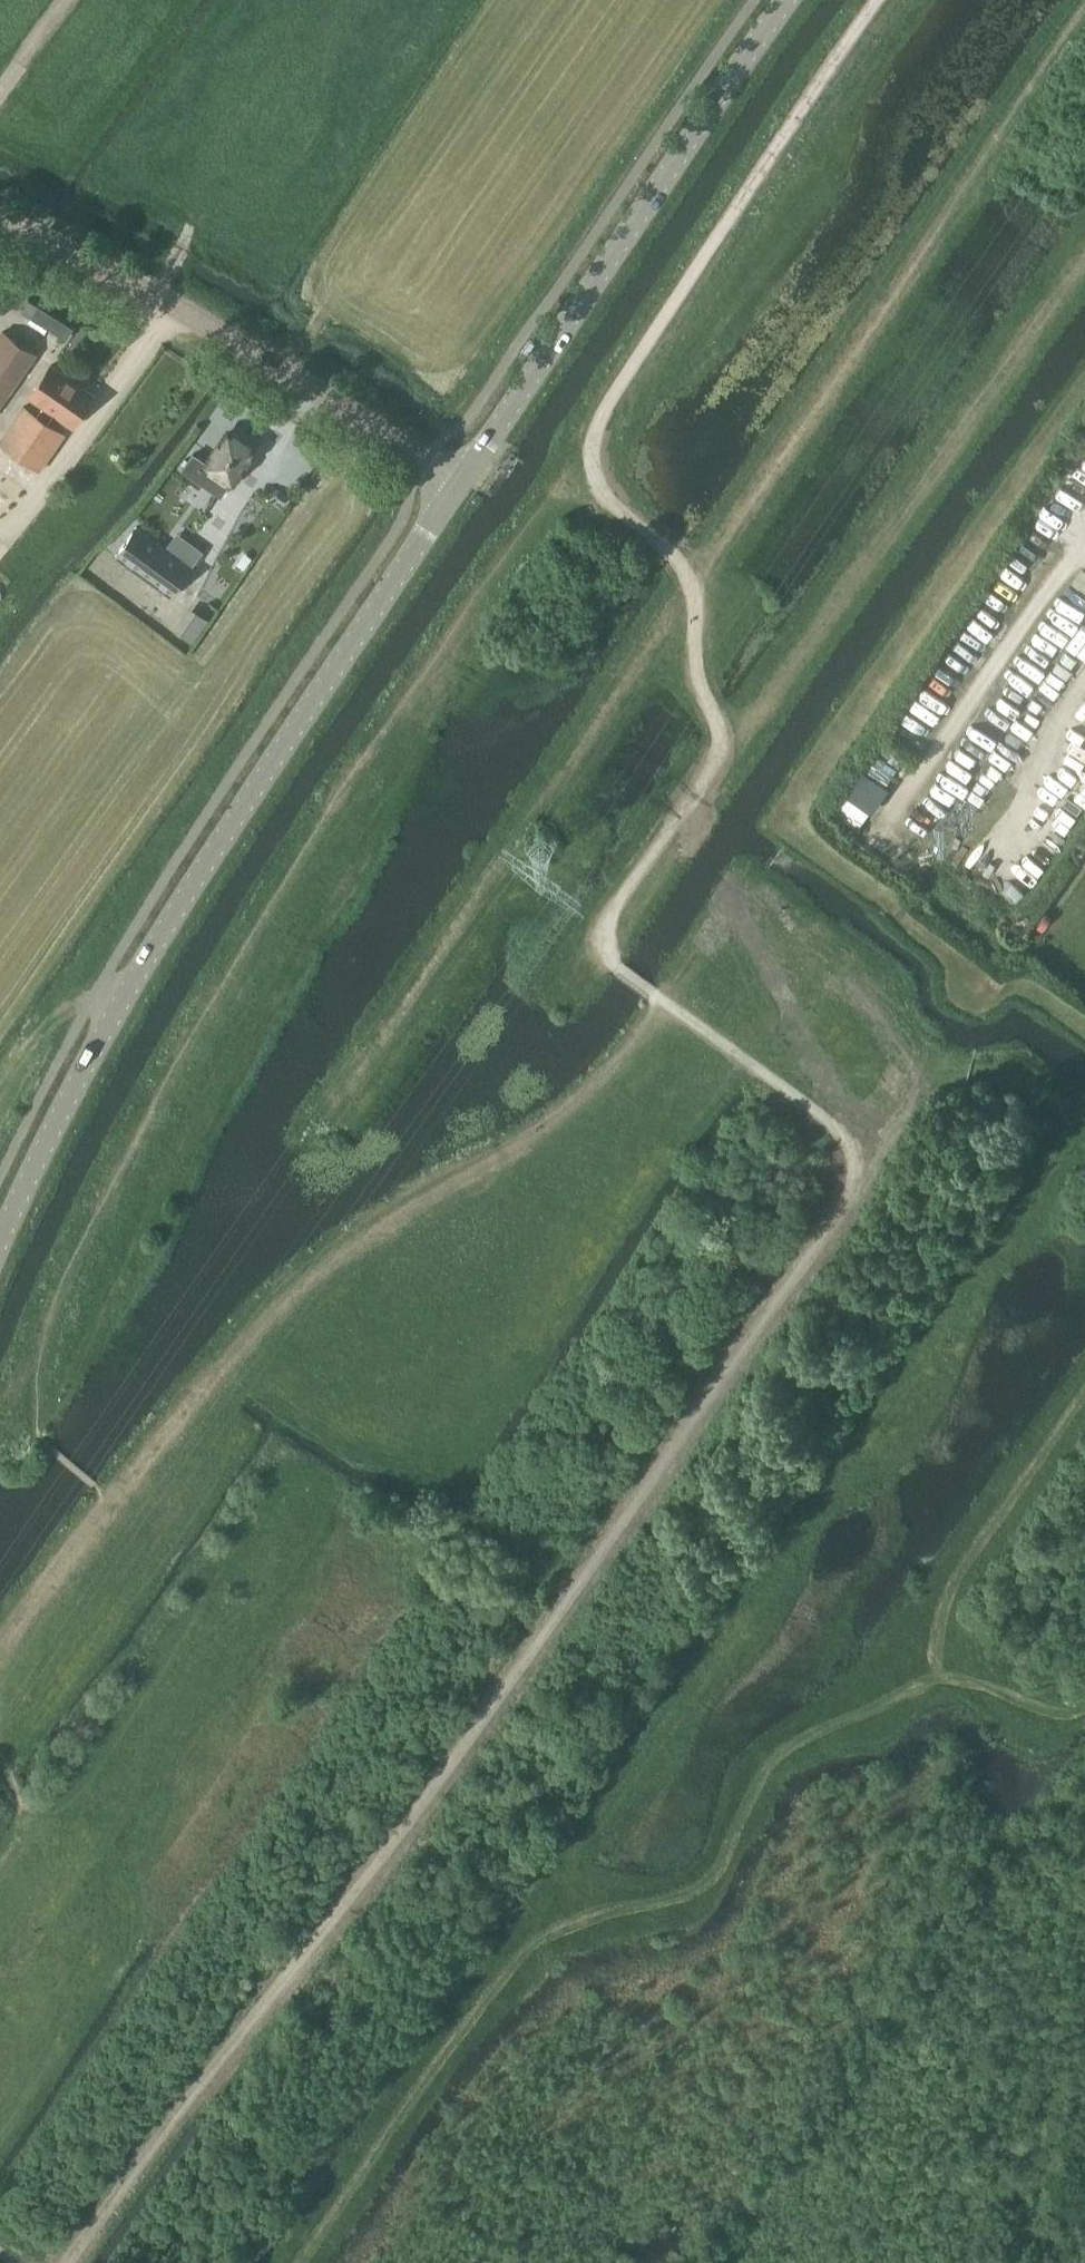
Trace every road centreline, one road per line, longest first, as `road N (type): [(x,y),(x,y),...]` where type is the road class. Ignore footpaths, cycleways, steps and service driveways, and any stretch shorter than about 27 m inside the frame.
road 1 (track): [(665,1006),(817,1111),(853,1147),(861,1192),(330,1916),(64,2262)]
road 2 (track): [(40,1438),(33,1396),(71,1275),(309,850),(456,631),(592,475)]
road 3 (track): [(300,2262),(522,1947),(578,1919),(685,1890),(715,1869),(769,1755),(912,1674),(954,1672),(1047,1711),(1084,1699)]
road 4 (track): [(522,1947),(1078,1143)]
road 5 (tertiary): [(0,1245),(107,1025),(462,482)]
road 6 (track): [(877,0),(595,425),(592,475),(683,566),(699,626),(698,677),(720,749)]
road 7 (track): [(105,1497),(213,1371),(325,1264),(466,1193),(571,1119),(665,1006)]
road 8 (track): [(691,593),(1084,11)]
road 9 (track): [(720,749),(1084,254)]
road 10 (tertiary): [(462,482),(787,0)]
road 11 (unclassified): [(462,482),(239,340),(0,217)]
road 12 (track): [(912,1674),(912,1639),(1084,1396)]
road 13 (track): [(665,1006),(617,970),(604,949),(604,922),(720,749)]
road 14 (track): [(1084,1148),(1000,1087),(944,1087),(861,1192)]
road 15 (track): [(0,1634),(105,1497)]

